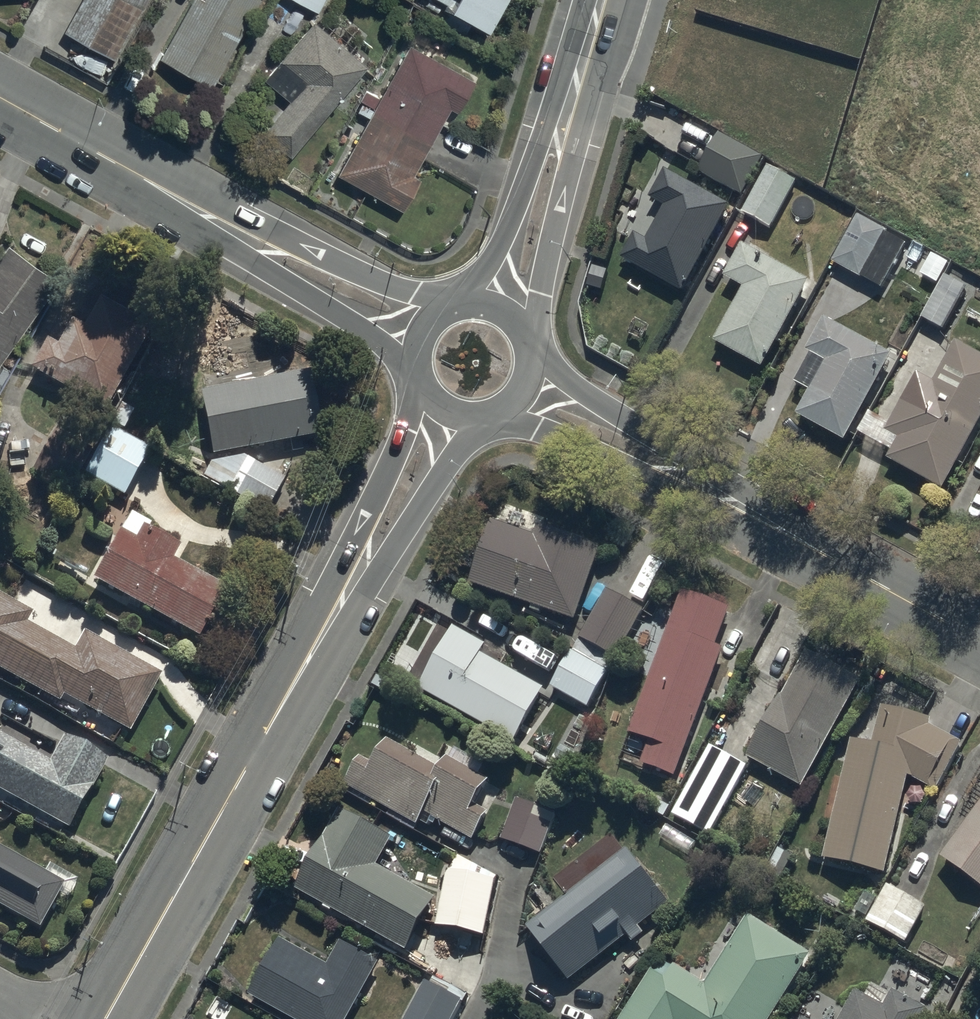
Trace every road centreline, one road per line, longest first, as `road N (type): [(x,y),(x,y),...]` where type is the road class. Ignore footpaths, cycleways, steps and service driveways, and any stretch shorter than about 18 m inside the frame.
road 1 (tertiary): [(439,419),(108,1018)]
road 2 (tertiary): [(979,641),(542,390)]
road 3 (tertiary): [(415,323),(0,99)]
road 4 (tertiary): [(605,0),(522,305)]
road 5 (tertiary): [(542,390),(508,425),(484,432),(439,419)]
road 6 (tertiary): [(415,323),(454,293),(478,289),(522,305)]

